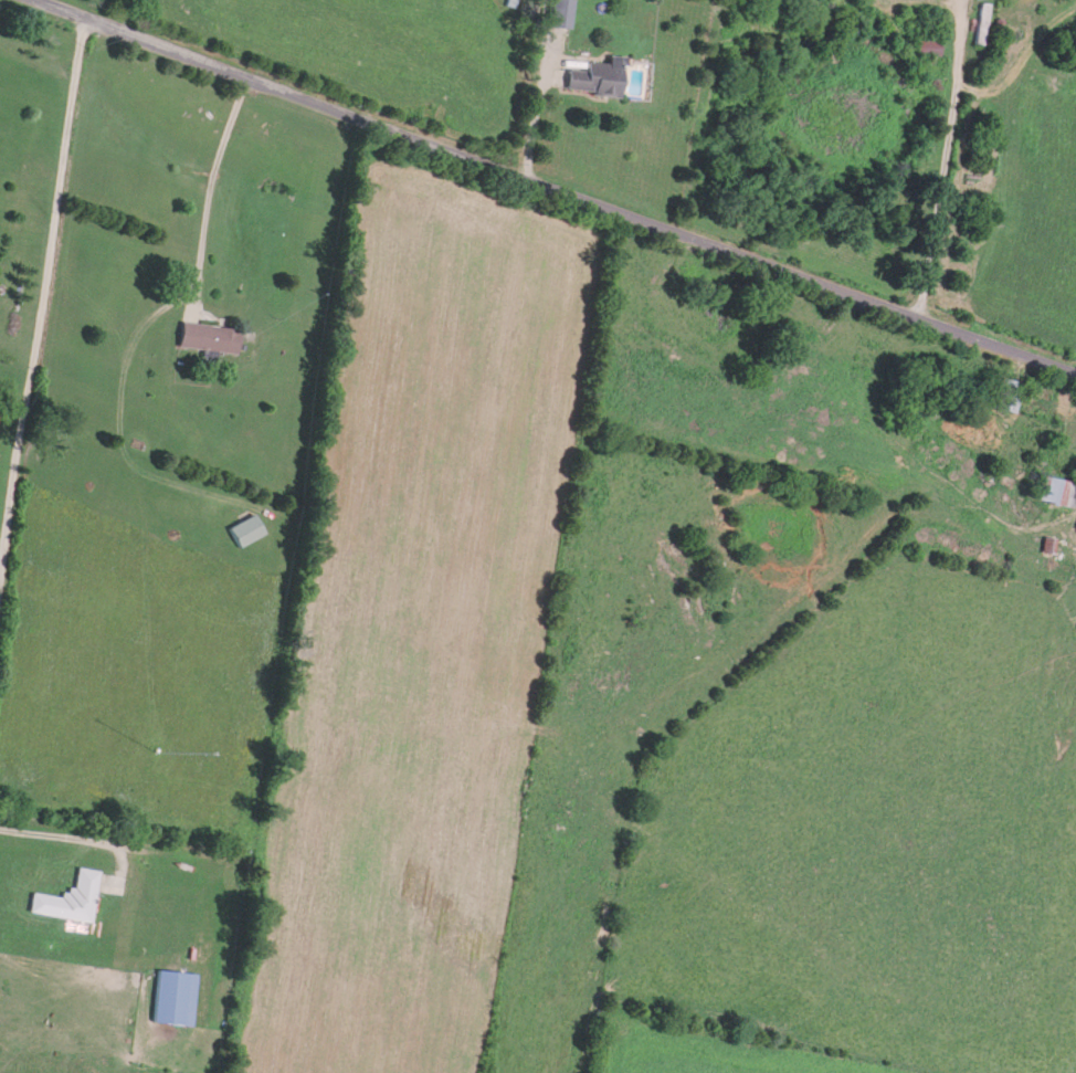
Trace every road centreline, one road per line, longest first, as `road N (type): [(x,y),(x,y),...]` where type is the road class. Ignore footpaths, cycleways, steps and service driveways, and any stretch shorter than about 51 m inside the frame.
road 1 (residential): [(1075,371),(9,0)]

